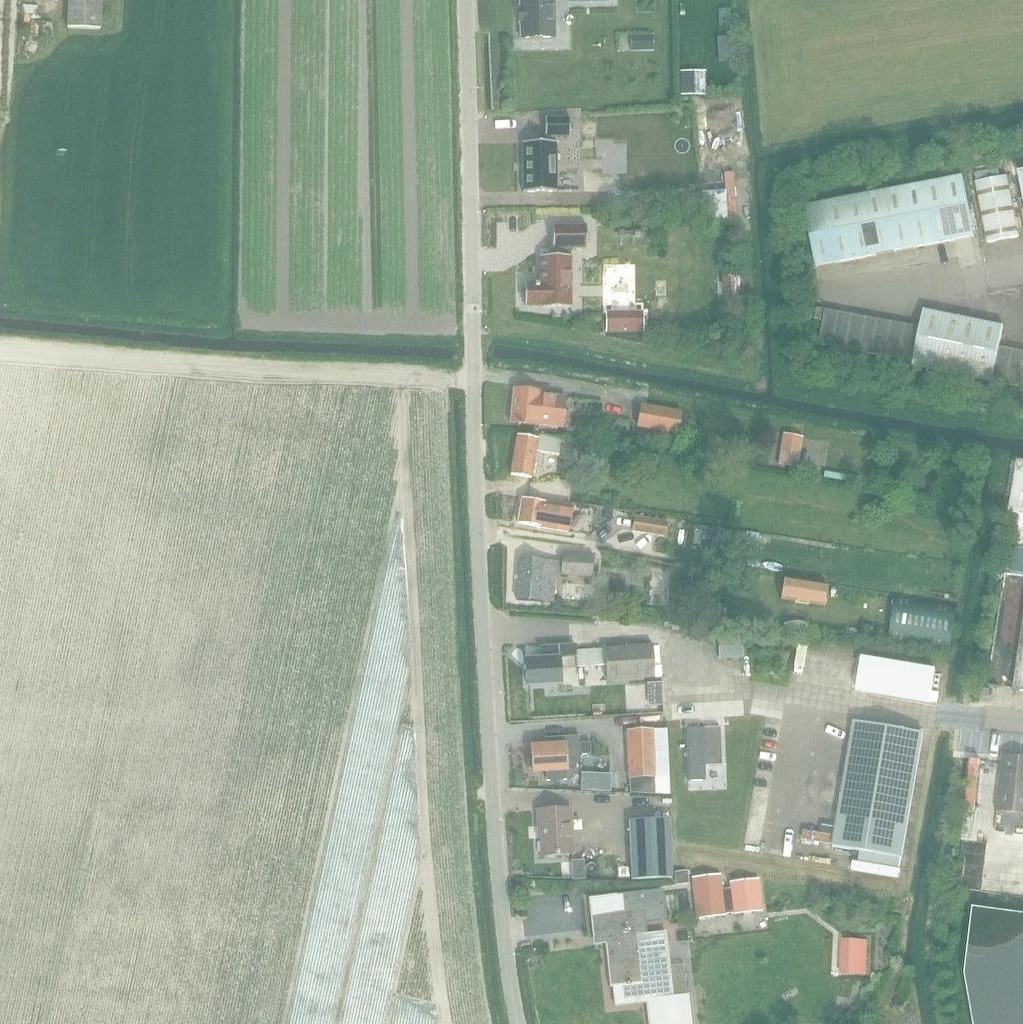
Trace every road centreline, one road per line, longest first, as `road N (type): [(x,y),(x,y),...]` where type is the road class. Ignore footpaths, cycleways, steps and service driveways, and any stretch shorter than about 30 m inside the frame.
road 1 (unclassified): [(518,1023),(499,928),(482,638),(463,0)]

